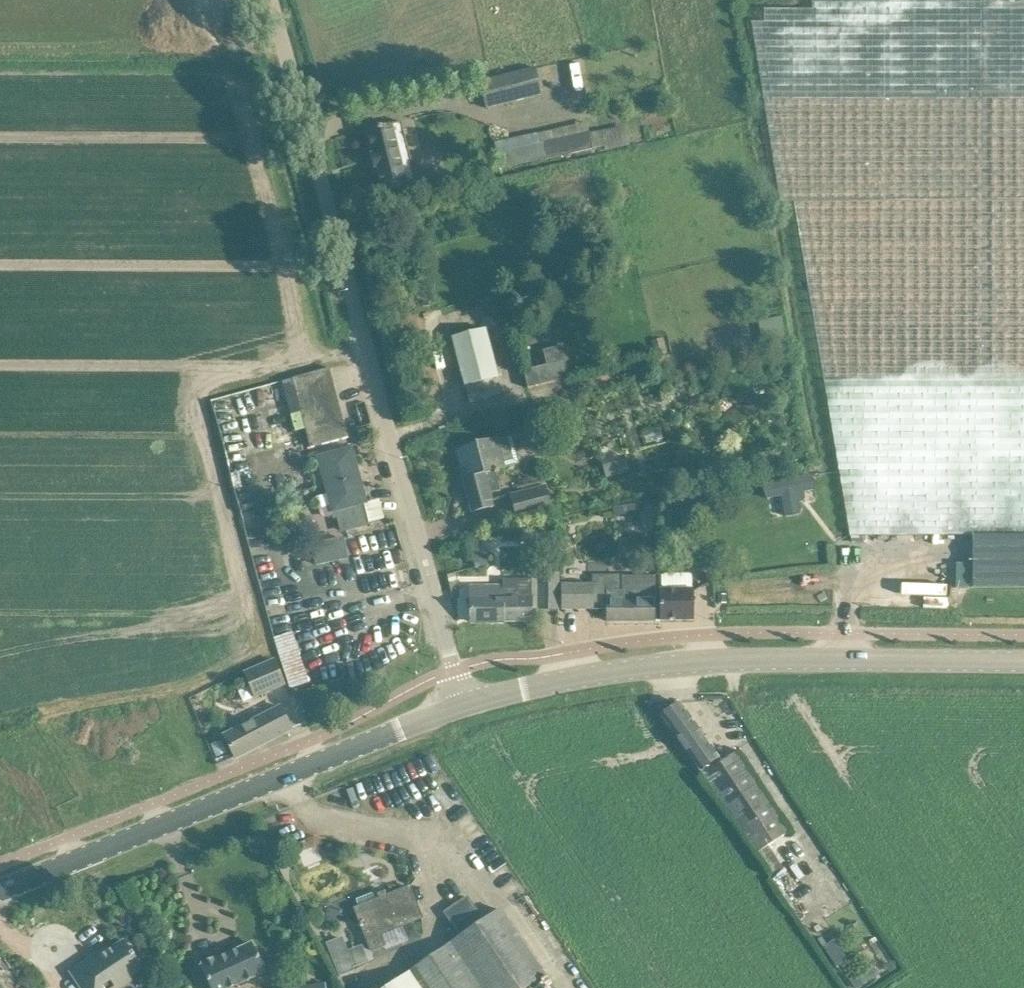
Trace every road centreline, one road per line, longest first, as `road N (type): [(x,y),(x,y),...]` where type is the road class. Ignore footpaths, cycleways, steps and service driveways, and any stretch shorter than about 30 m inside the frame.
road 1 (unclassified): [(466,705),(264,0)]
road 2 (tertiary): [(466,705),(597,673),(705,662),(1023,663)]
road 3 (tertiary): [(0,882),(466,705)]

